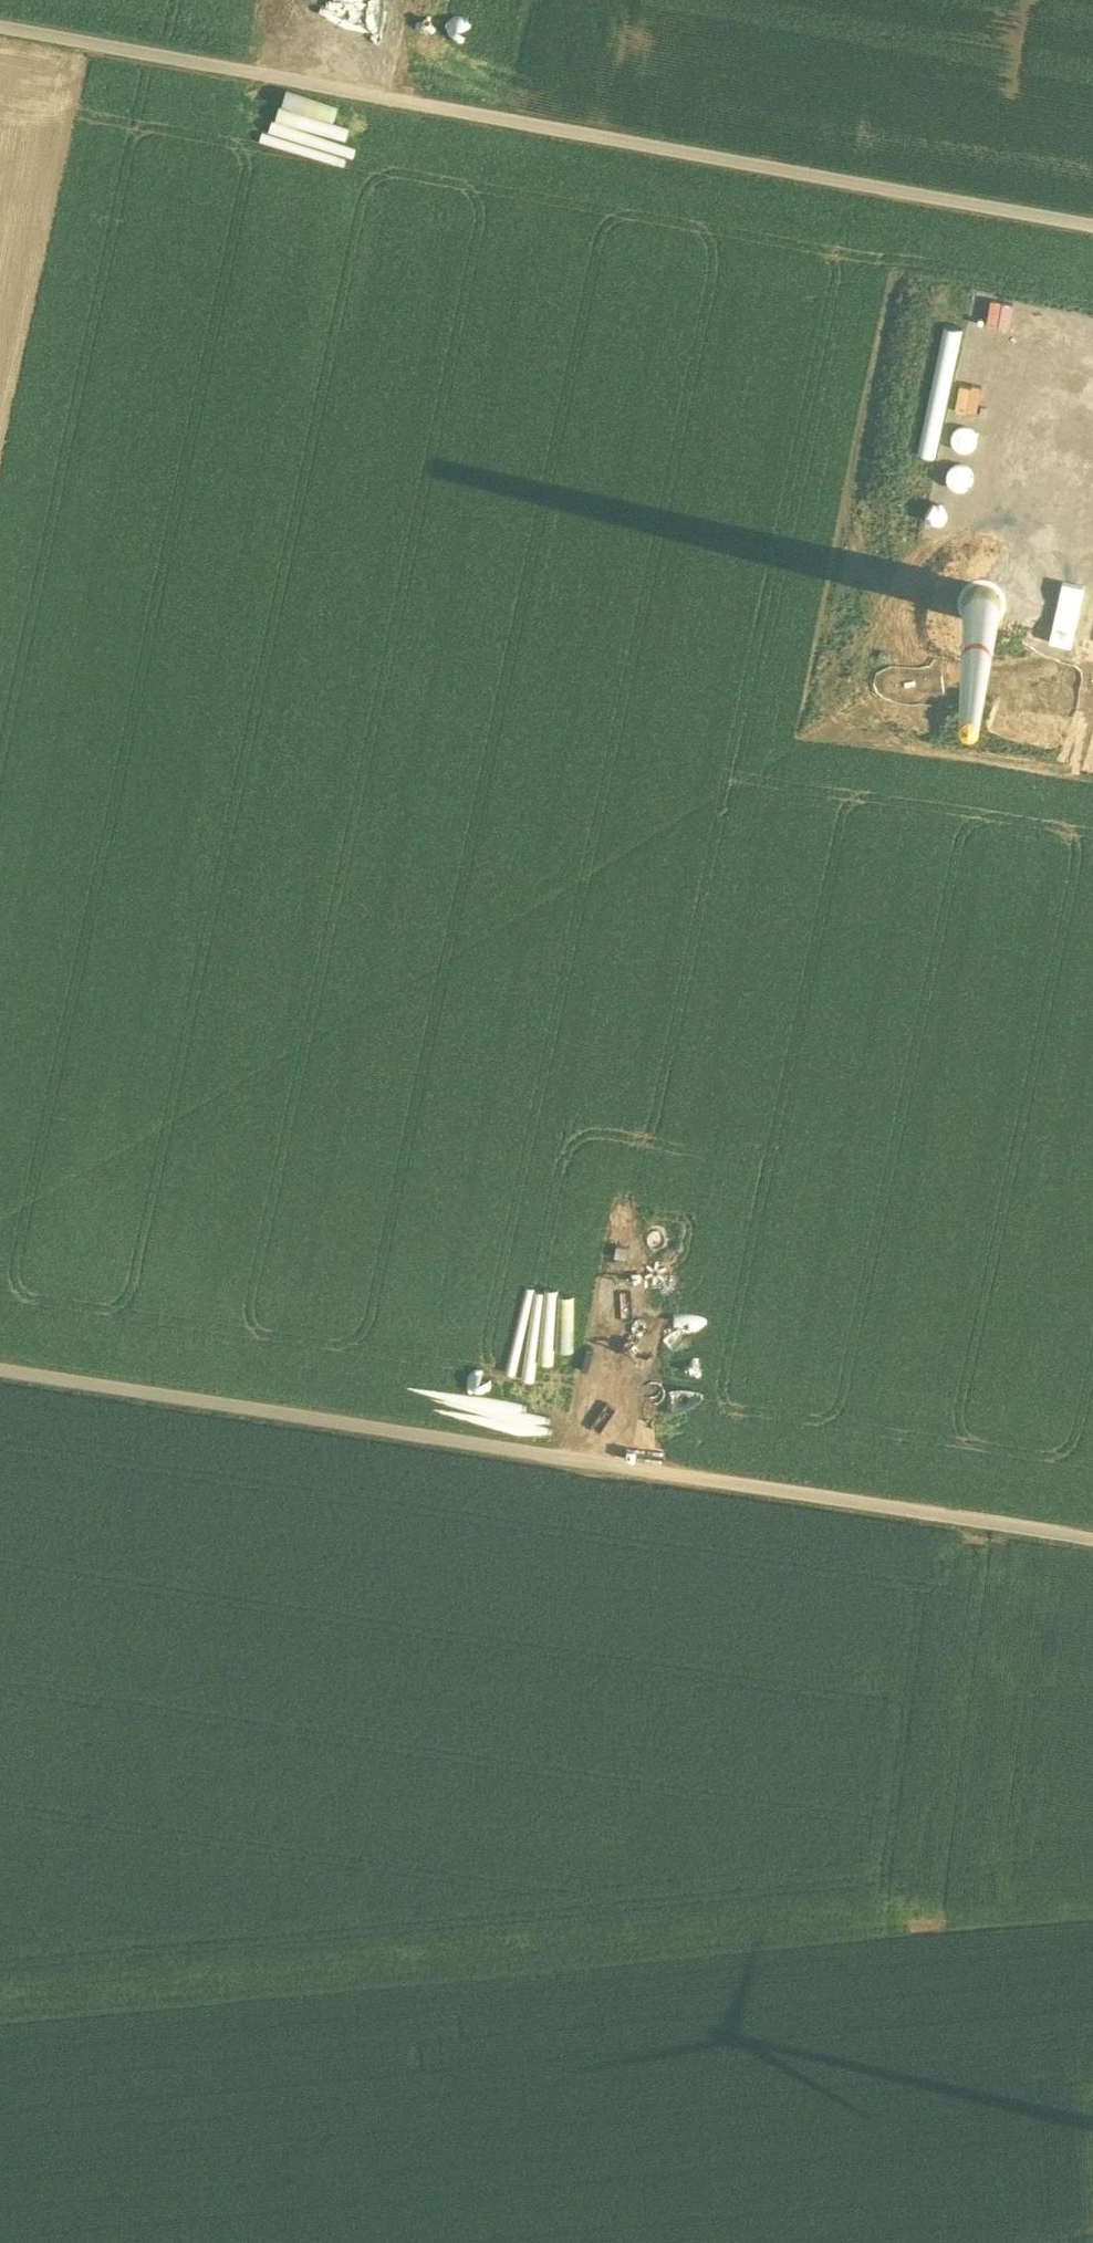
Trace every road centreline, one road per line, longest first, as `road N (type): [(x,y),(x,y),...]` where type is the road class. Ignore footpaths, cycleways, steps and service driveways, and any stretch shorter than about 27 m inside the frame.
road 1 (unclassified): [(1092,226),(0,35)]
road 2 (track): [(0,1377),(1092,1543)]

